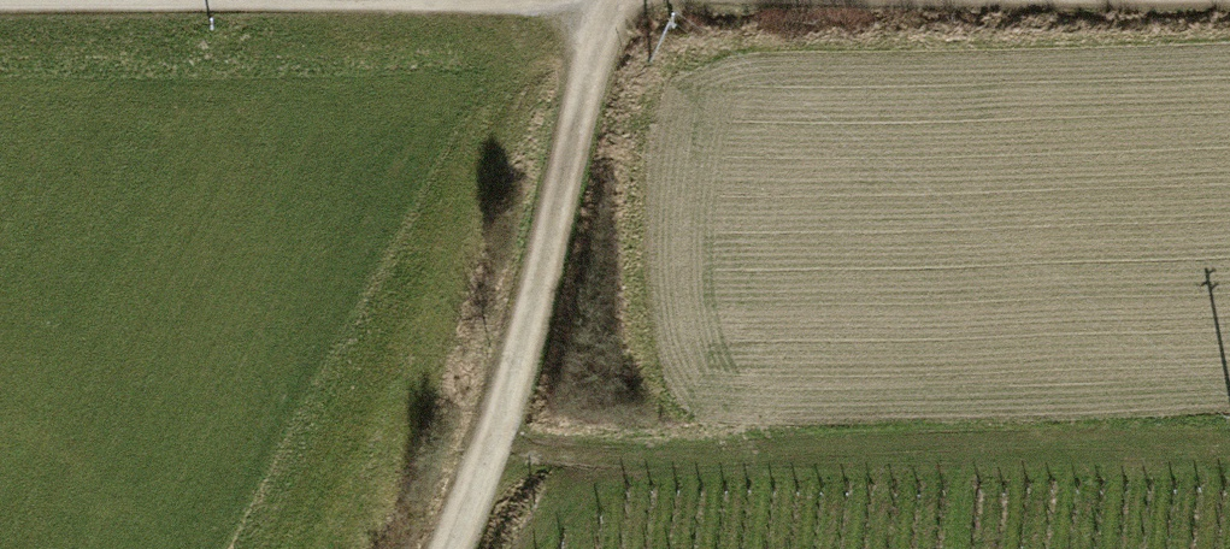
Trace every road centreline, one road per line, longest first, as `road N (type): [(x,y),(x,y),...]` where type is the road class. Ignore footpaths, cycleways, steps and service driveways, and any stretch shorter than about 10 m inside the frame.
road 1 (track): [(485,453),(1229,441)]
road 2 (track): [(446,548),(485,453),(616,0)]

